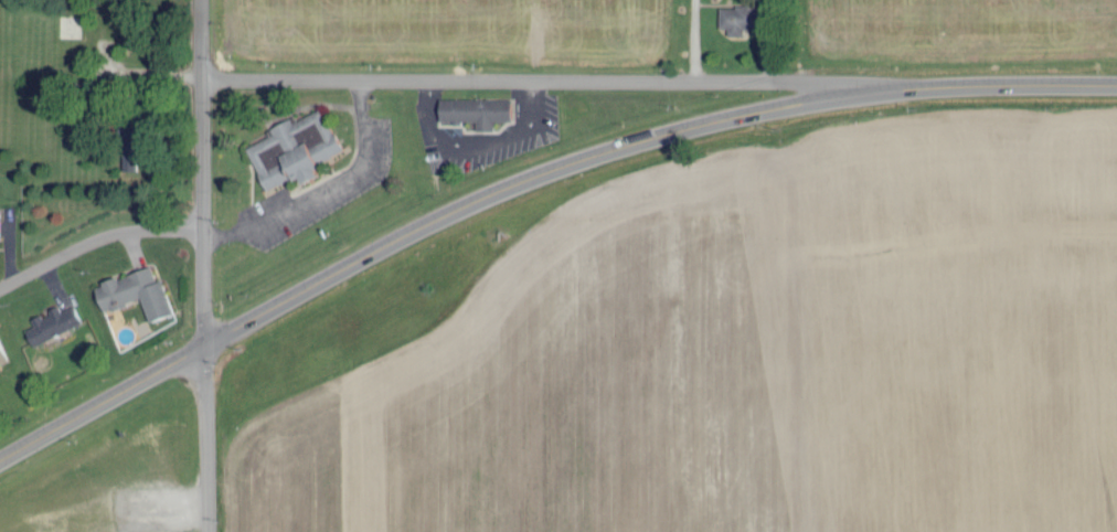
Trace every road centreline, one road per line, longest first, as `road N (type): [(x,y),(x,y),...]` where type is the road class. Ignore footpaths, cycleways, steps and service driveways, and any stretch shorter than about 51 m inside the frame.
road 1 (primary): [(0,461),(492,194),(609,151),(847,94)]
road 2 (residential): [(847,94),(791,82),(202,75)]
road 3 (residential): [(204,531),(202,0)]
road 4 (primary): [(847,94),(1116,84)]
road 5 (residential): [(0,285),(106,233),(203,227)]

